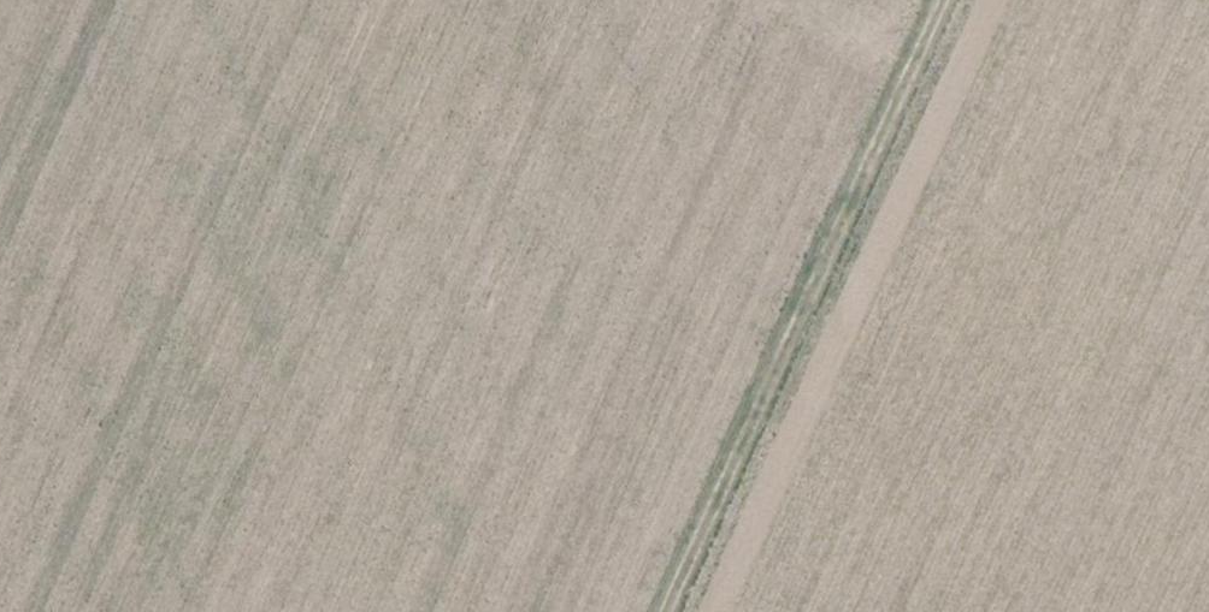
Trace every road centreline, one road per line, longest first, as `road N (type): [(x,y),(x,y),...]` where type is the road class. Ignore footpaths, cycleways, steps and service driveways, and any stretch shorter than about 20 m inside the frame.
road 1 (track): [(668,611),(927,0)]

